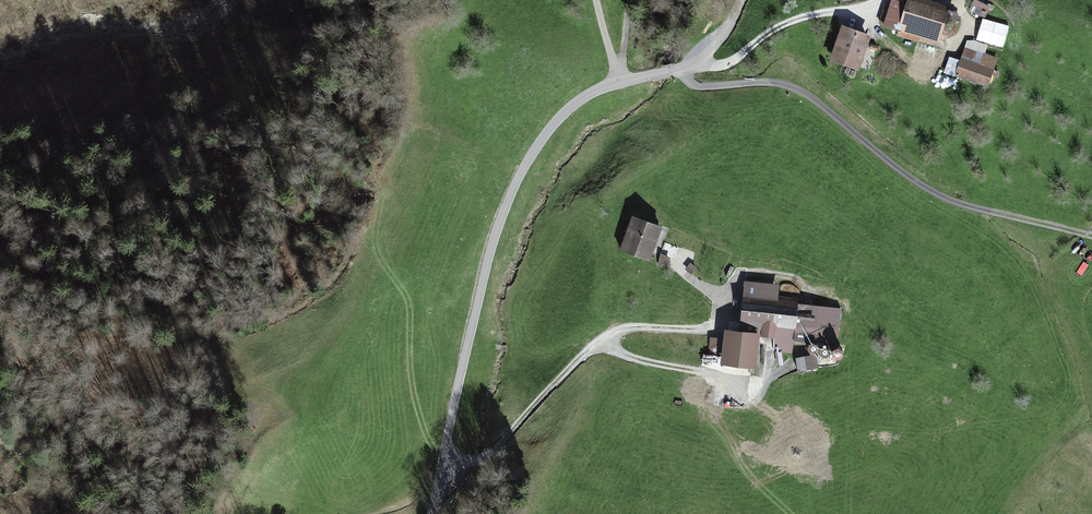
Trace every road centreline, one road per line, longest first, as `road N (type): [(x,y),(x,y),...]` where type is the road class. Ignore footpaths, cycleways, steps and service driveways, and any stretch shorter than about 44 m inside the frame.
road 1 (unclassified): [(741,0),(705,62),(604,87),(547,134),(501,221),(477,302),(435,513)]
road 2 (track): [(757,389),(712,372),(629,359),(599,342),(490,457),(448,461)]
road 3 (track): [(599,342),(634,326),(714,327),(732,293)]

